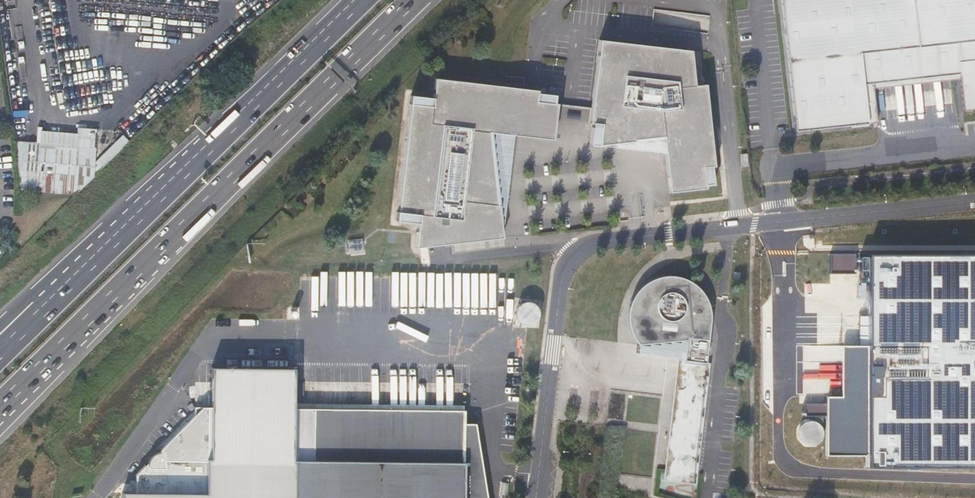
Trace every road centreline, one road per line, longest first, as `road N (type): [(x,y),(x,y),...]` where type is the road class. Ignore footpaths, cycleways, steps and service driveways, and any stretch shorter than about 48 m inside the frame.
road 1 (unclassified): [(974,201),(585,247),(561,284),(536,497)]
road 2 (motorway): [(0,408),(414,0)]
road 3 (motorway): [(360,0),(55,293)]

